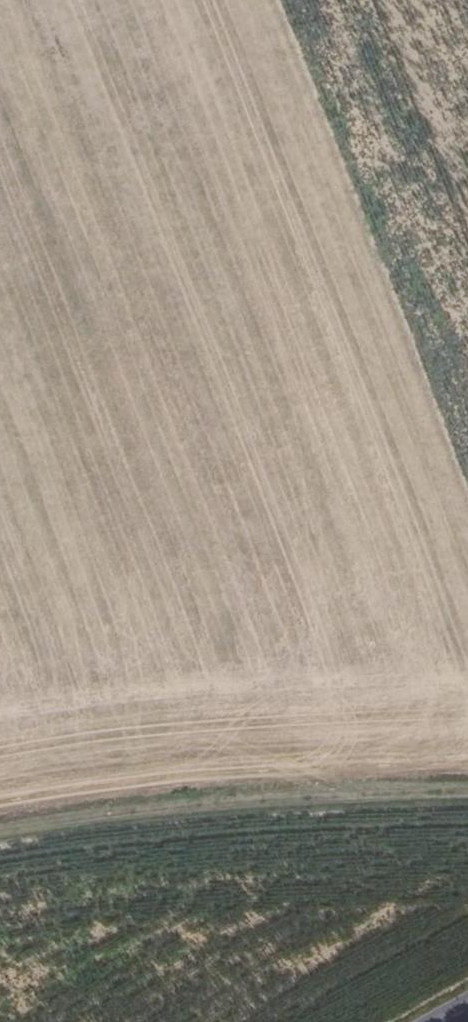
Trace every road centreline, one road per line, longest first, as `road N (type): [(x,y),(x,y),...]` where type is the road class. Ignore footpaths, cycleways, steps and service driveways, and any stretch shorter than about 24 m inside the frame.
road 1 (track): [(0,828),(336,788),(467,787)]

